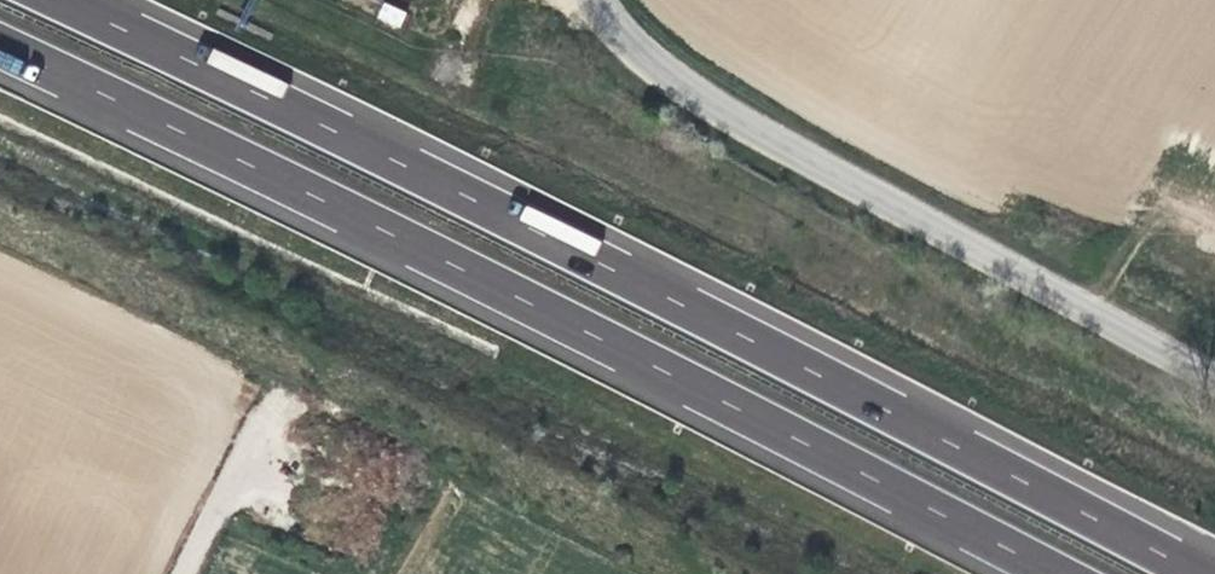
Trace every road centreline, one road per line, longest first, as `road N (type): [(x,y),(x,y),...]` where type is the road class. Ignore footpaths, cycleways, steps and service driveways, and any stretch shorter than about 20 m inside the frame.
road 1 (motorway): [(1195,573),(529,225),(65,0)]
road 2 (motorway): [(0,45),(500,289),(1051,573)]
road 3 (unclassified): [(604,0),(636,54),(1214,373)]

